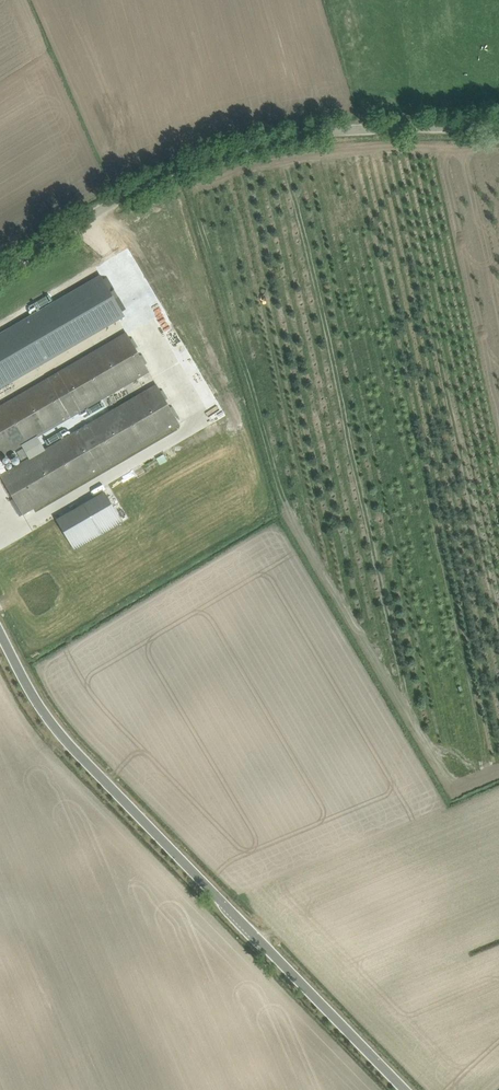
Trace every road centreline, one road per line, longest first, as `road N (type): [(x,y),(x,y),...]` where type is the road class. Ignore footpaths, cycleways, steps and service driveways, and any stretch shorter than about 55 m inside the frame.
road 1 (unclassified): [(396,1089),(90,777),(52,733),(0,642)]
road 2 (unclassified): [(0,267),(220,148),(393,123),(498,122)]

